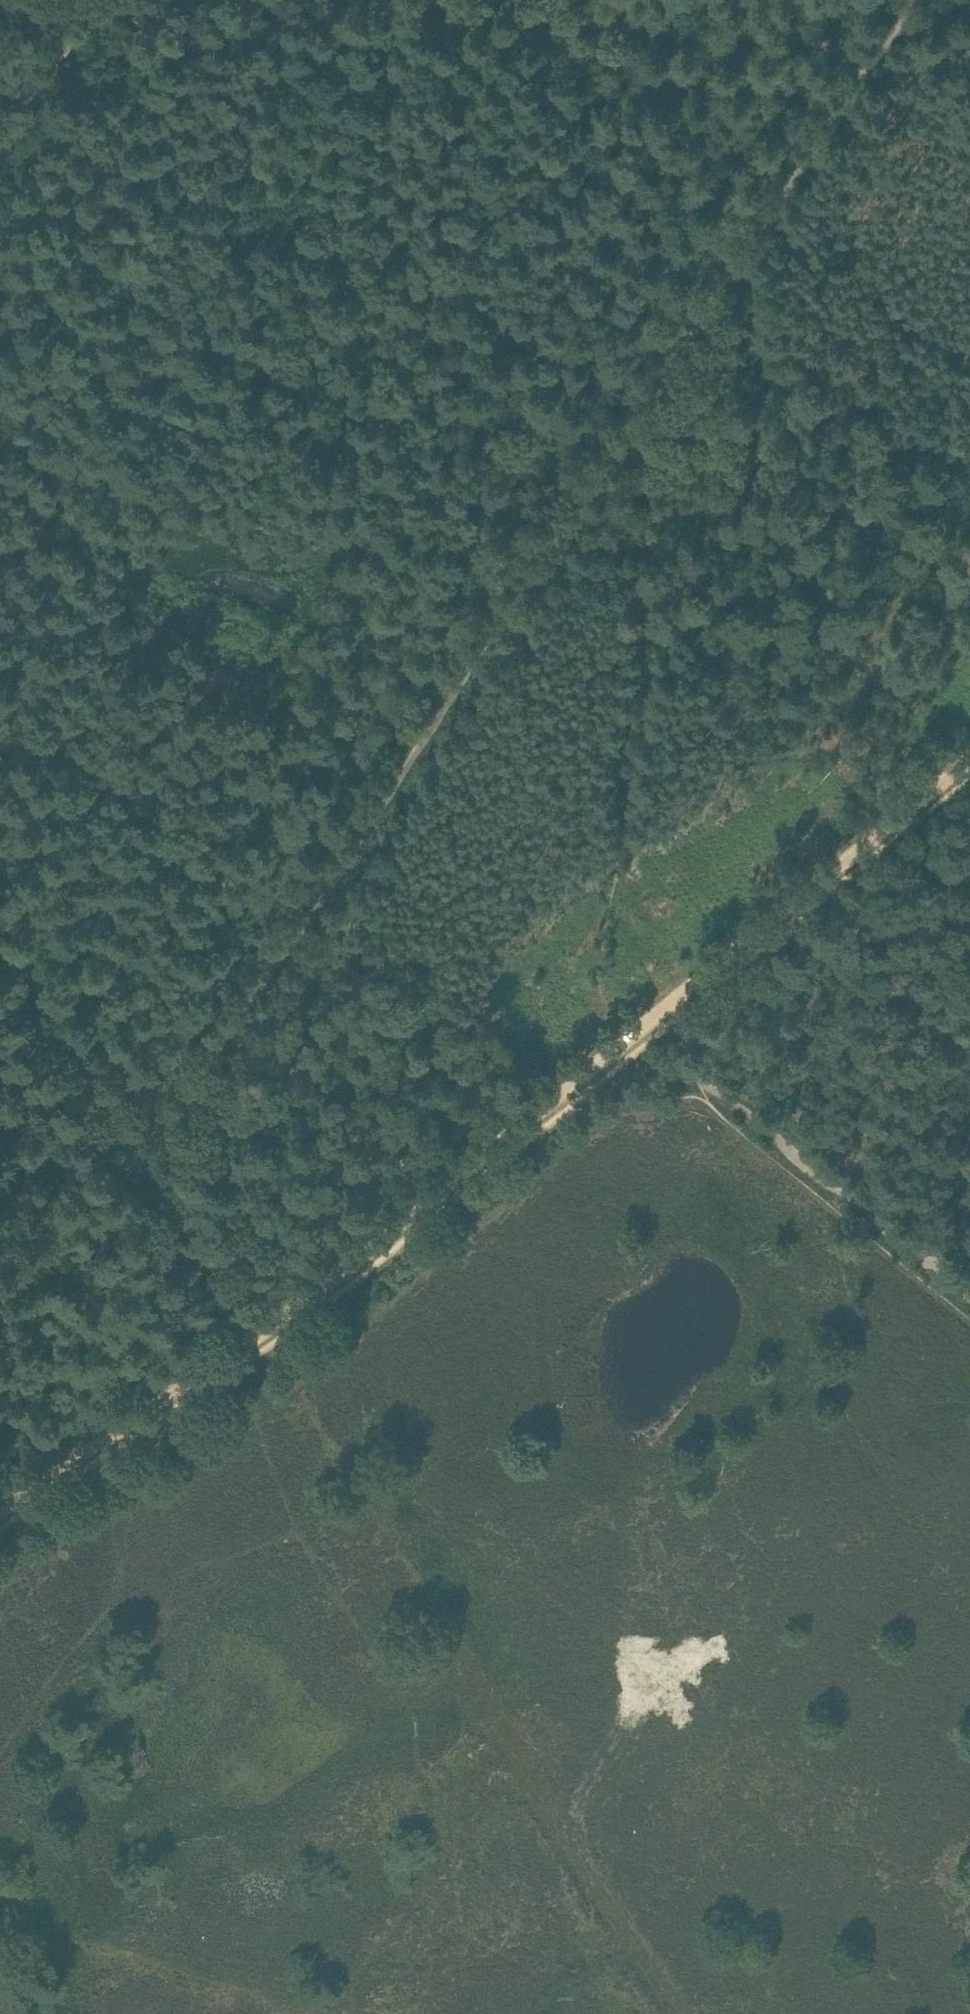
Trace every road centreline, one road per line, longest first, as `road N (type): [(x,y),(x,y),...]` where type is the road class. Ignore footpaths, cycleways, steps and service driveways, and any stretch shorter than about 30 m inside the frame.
road 1 (track): [(136,1142),(289,903),(837,100),(871,32)]
road 2 (track): [(0,1524),(325,1287),(969,764)]
road 3 (track): [(871,32),(446,0)]
road 4 (track): [(969,1291),(646,1038)]
road 5 (track): [(136,1142),(0,931)]
road 6 (track): [(260,1345),(136,1142)]
road 7 (track): [(98,0),(0,117)]

